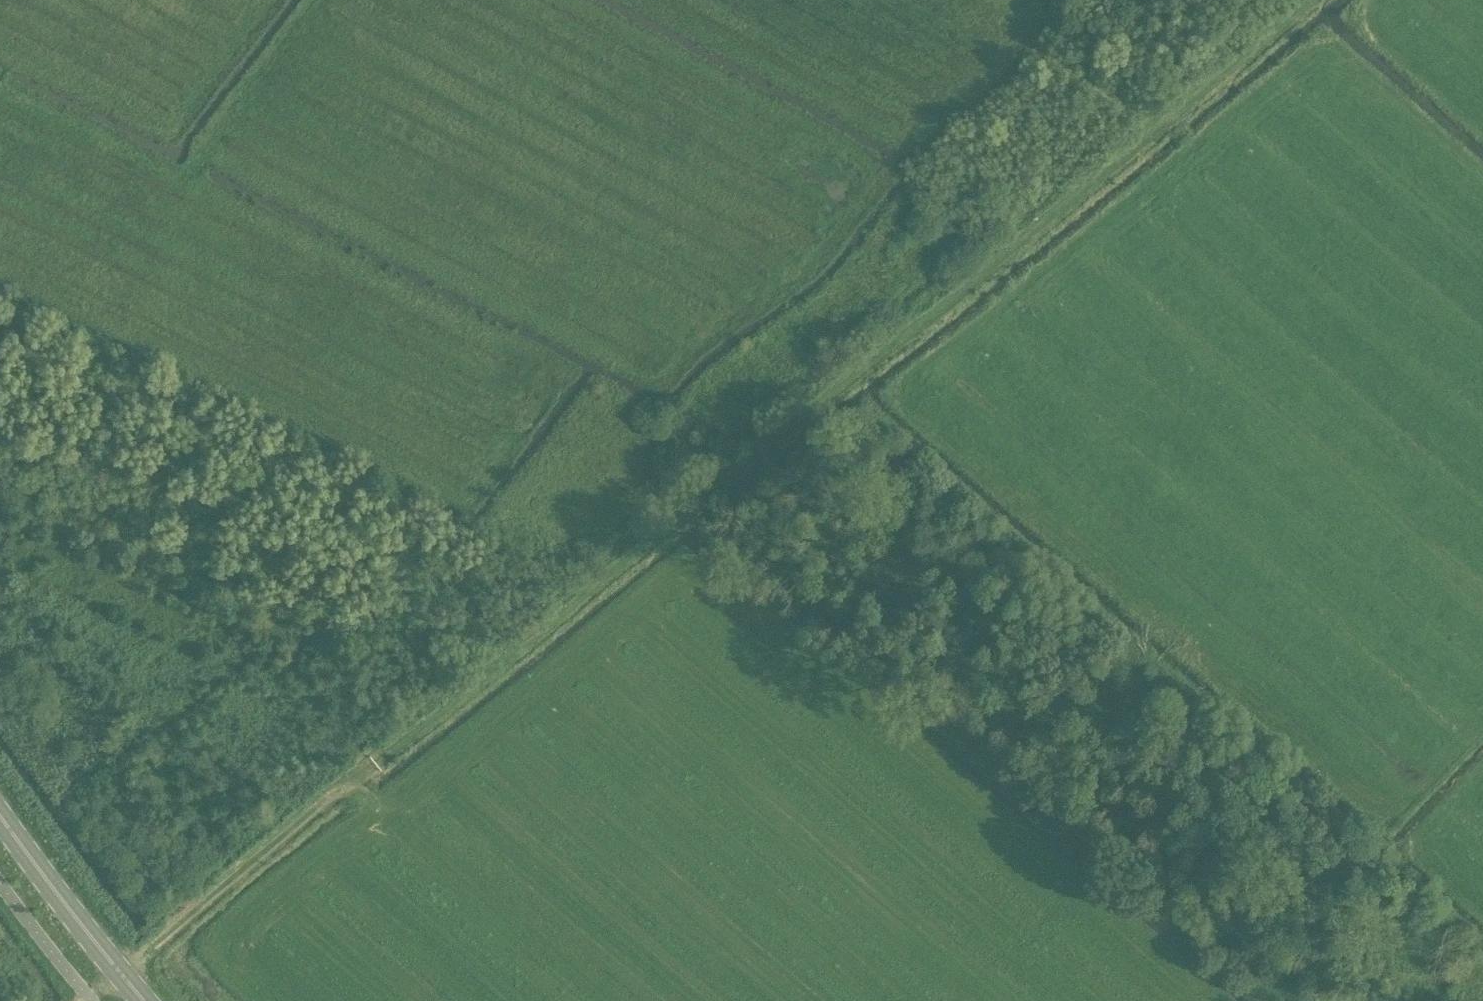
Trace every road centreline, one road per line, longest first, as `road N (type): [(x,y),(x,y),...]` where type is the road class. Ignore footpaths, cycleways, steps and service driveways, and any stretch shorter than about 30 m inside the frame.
road 1 (track): [(1324,0),(74,1000)]
road 2 (secondary): [(138,1000),(0,826)]

